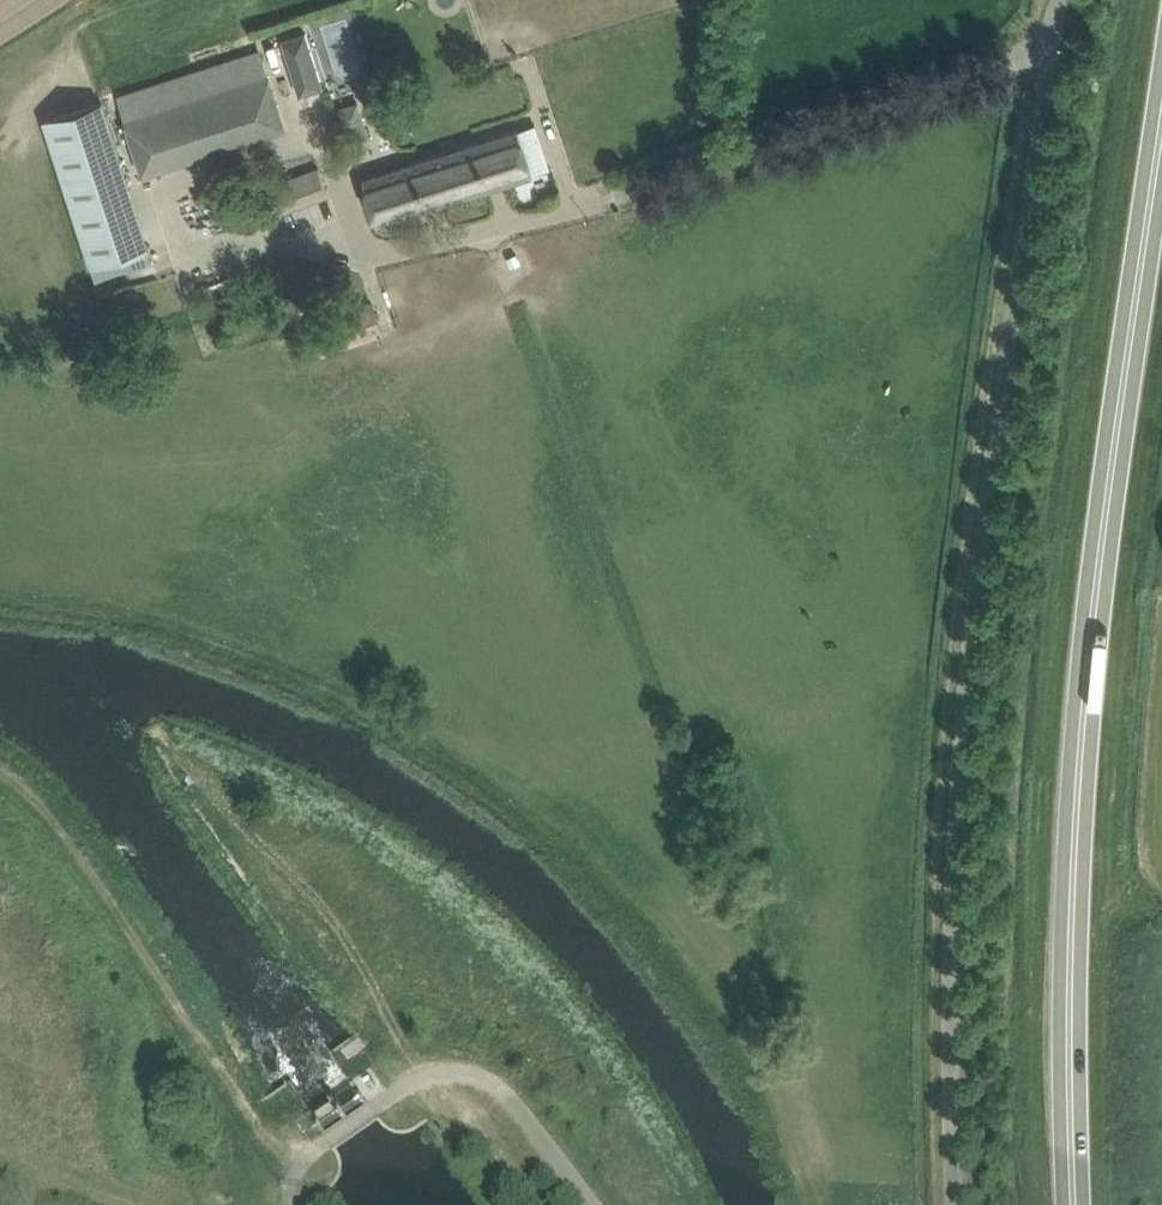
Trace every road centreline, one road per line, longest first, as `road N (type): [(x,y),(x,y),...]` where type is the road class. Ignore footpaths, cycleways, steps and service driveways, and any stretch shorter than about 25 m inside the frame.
road 1 (unclassified): [(972,1204),(968,965),(1003,474),(1069,0)]
road 2 (primary): [(1073,1204),(1076,869),(1087,690),(1161,131)]
road 3 (unclassified): [(290,1182),(296,1164),(373,1106),(411,1082),(459,1072),(517,1103),(593,1204)]
road 4 (track): [(431,1075),(532,1204)]

